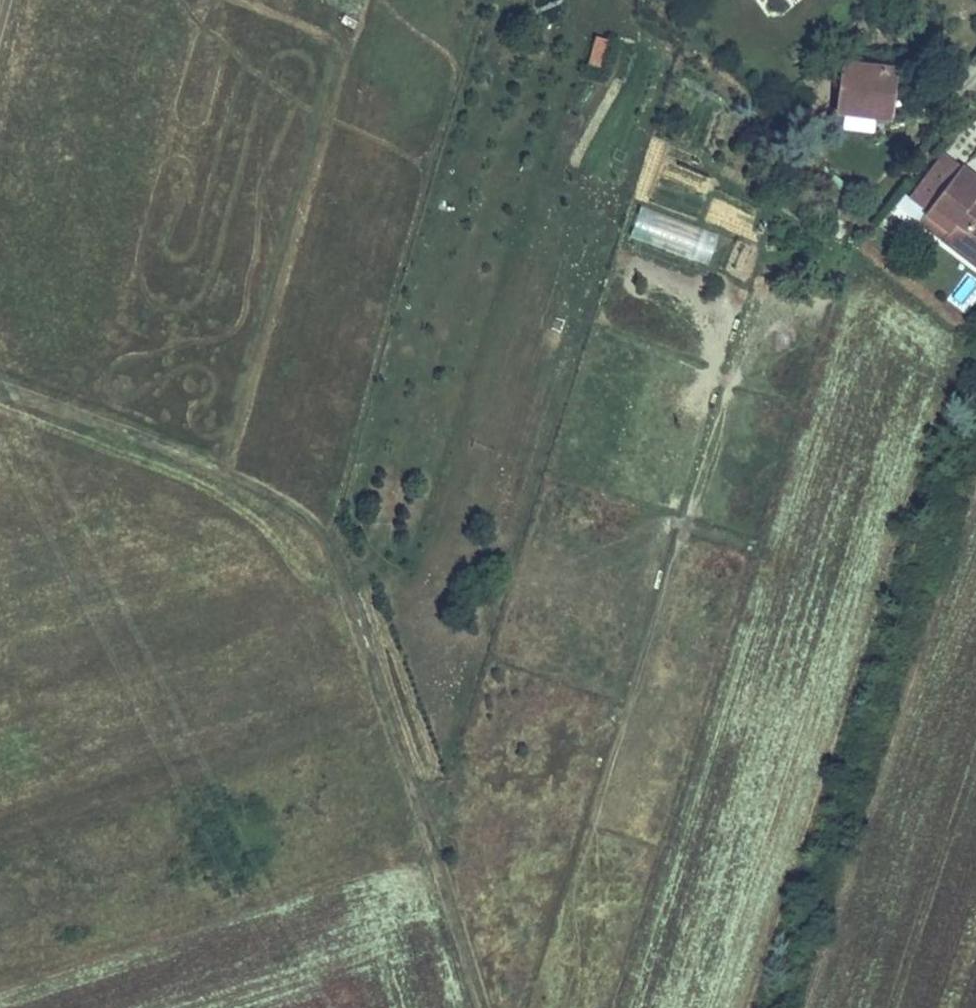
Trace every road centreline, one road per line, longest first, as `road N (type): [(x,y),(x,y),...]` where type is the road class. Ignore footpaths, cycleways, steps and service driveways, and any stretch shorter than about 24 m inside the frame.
road 1 (track): [(482,1007),(333,568),(293,514),(241,479),(0,388)]

